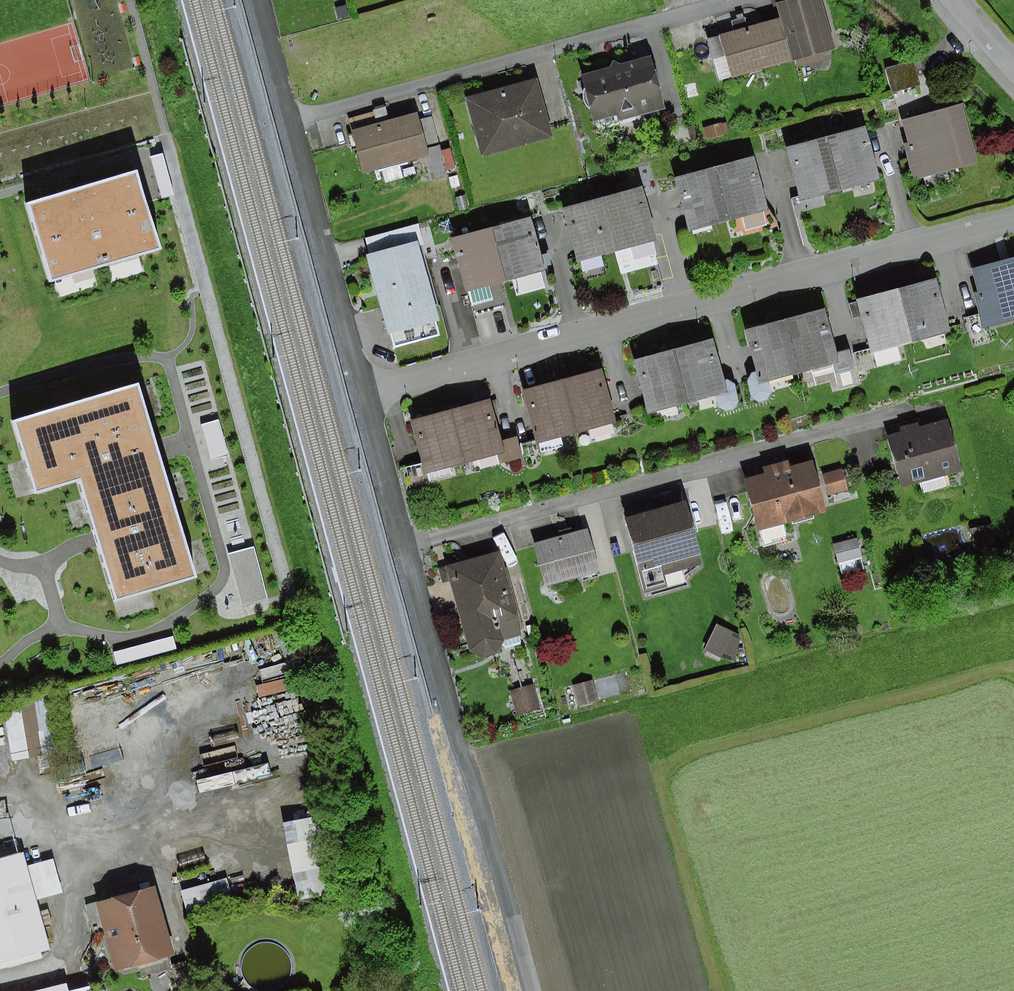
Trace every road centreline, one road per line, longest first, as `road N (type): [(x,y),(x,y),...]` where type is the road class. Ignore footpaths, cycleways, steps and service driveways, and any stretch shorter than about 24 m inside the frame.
road 1 (residential): [(366,391),(1013,217)]
road 2 (residential): [(408,547),(927,410)]
road 3 (residential): [(294,121),(738,0)]
road 4 (residential): [(294,121),(366,391)]
road 5 (track): [(460,747),(525,990)]
road 6 (residential): [(408,547),(460,747)]
road 7 (residential): [(366,391),(408,547)]
road 8 (residential): [(261,0),(294,121)]

